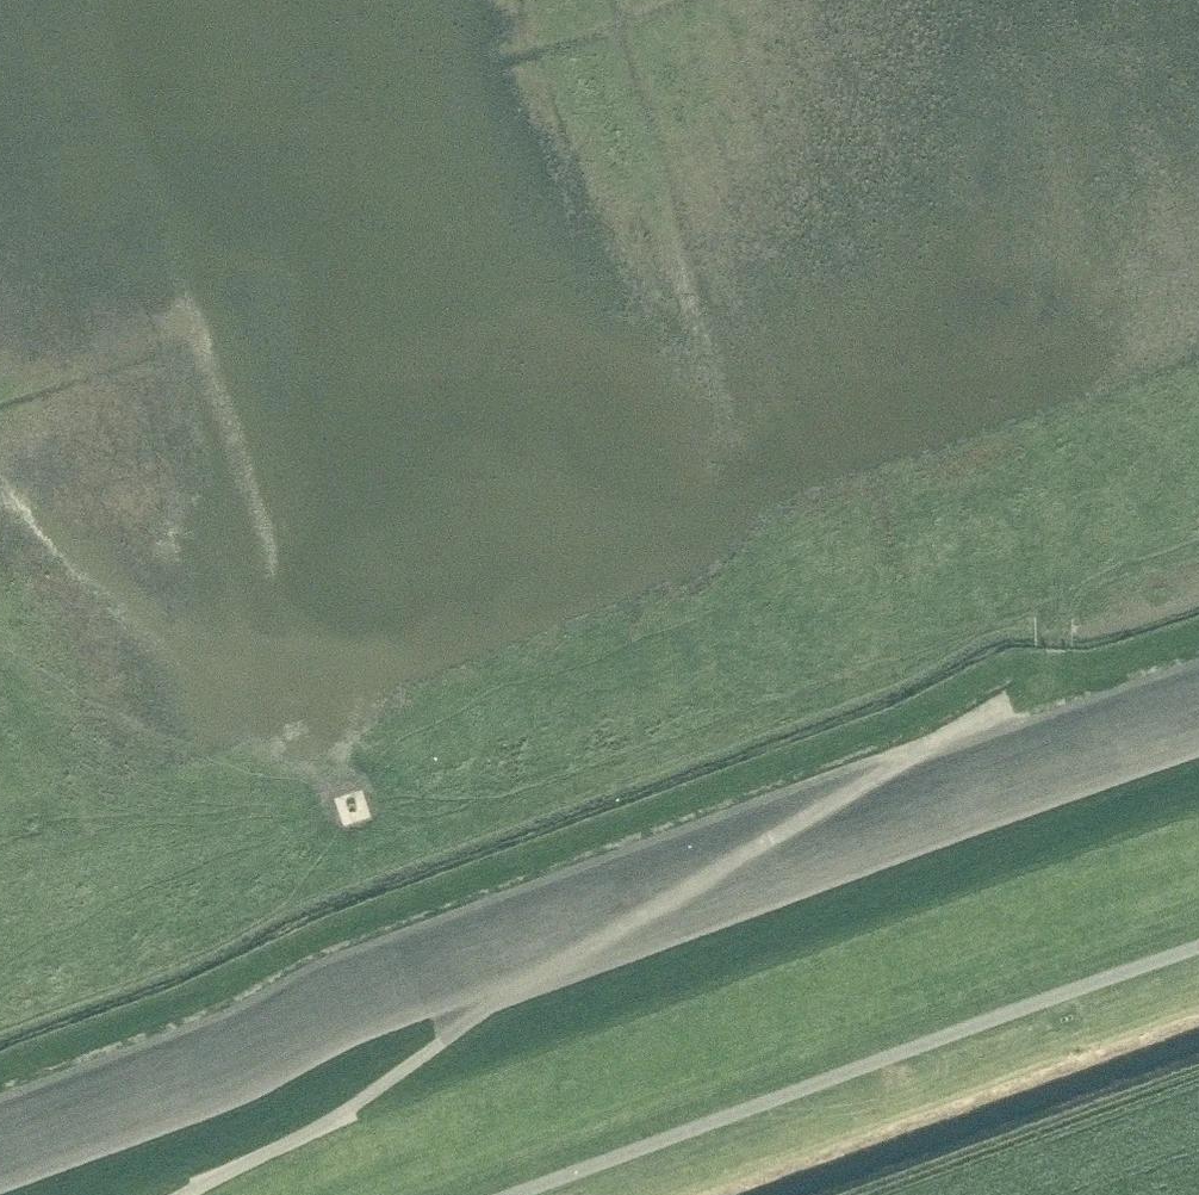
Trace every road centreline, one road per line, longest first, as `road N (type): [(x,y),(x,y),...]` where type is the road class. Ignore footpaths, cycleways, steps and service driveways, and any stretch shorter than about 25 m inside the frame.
road 1 (unclassified): [(511,1194),(1198,946)]

